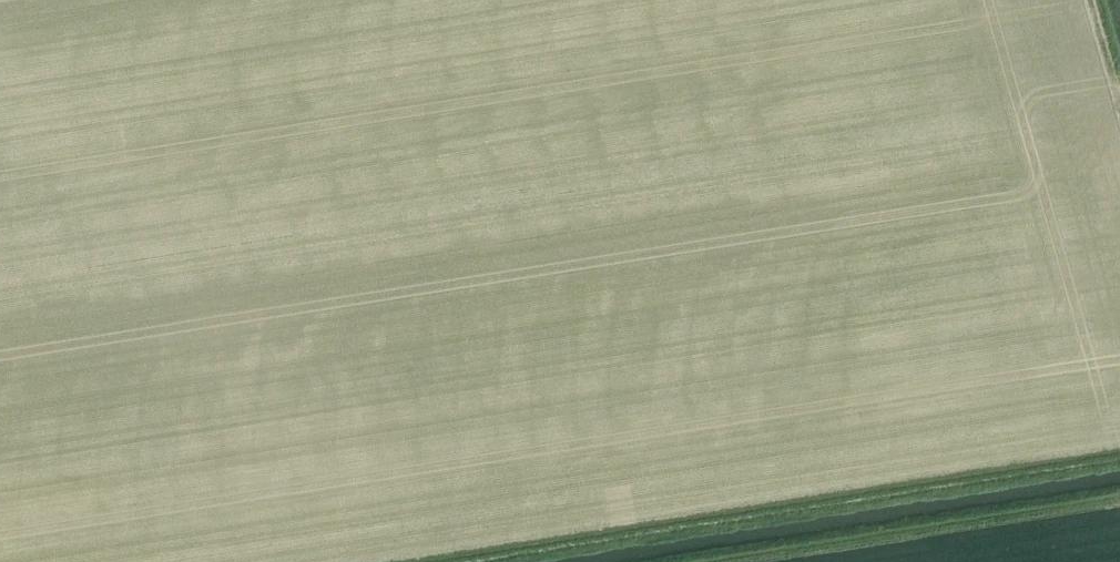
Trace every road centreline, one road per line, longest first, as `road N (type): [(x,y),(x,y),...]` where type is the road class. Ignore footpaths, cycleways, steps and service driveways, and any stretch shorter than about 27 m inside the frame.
road 1 (track): [(1119,130),(1081,0)]

